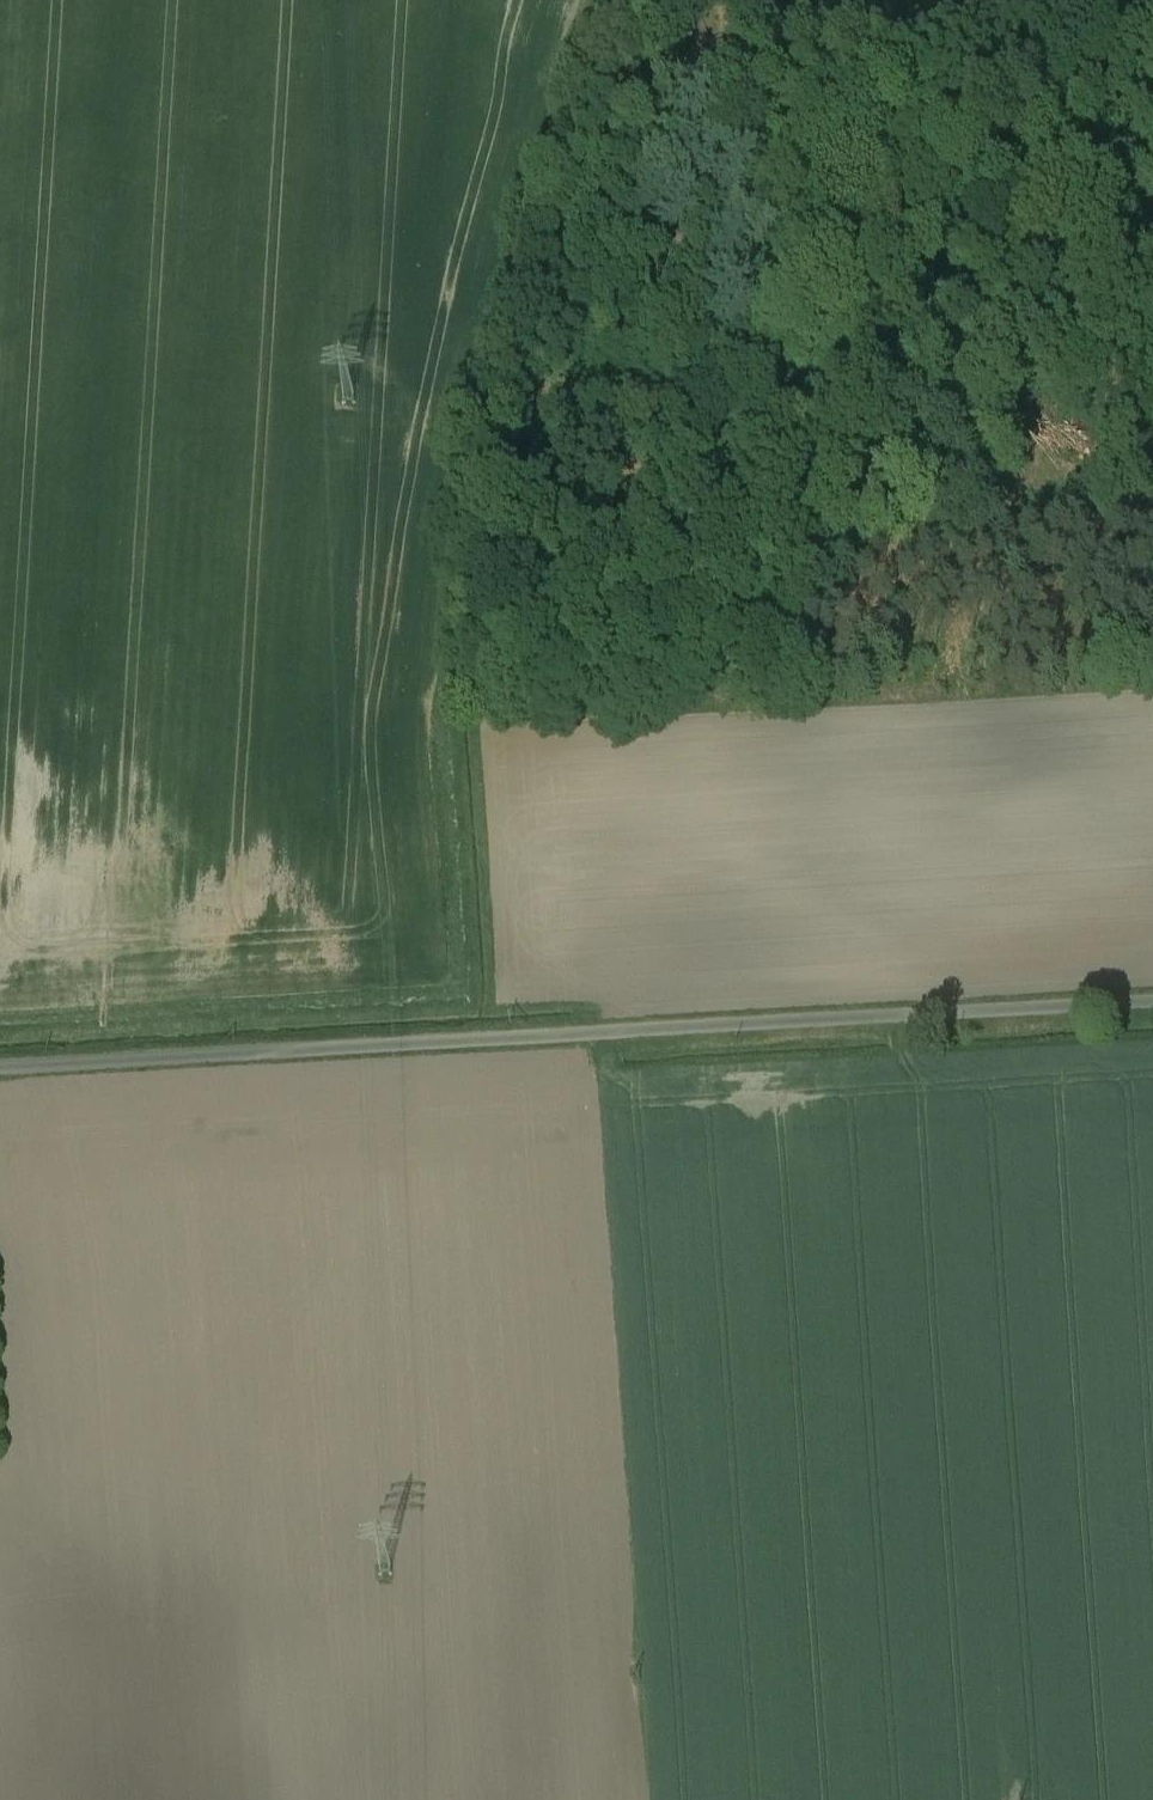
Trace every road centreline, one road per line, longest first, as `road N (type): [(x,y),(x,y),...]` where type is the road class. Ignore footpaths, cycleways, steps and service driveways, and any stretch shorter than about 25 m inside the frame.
road 1 (unclassified): [(1152,998),(0,1066)]

